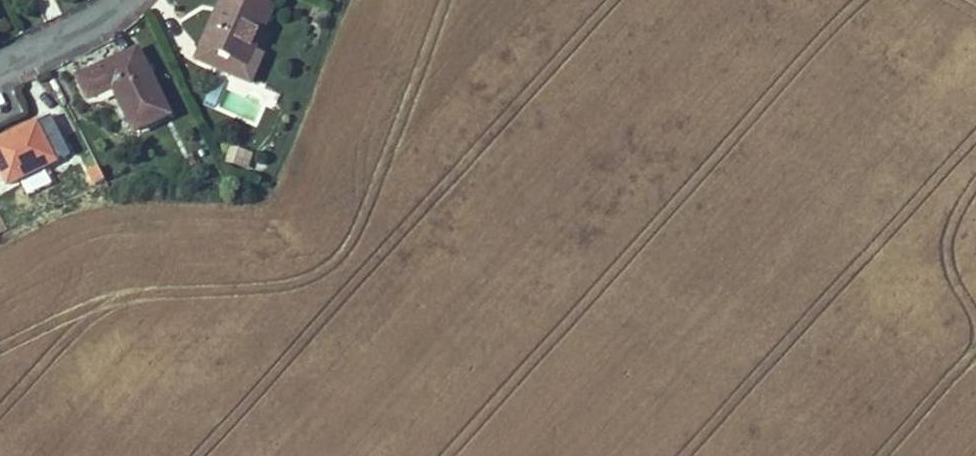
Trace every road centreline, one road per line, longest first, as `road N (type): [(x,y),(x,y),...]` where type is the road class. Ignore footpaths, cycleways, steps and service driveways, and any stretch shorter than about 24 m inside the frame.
road 1 (residential): [(0,61),(116,0)]

